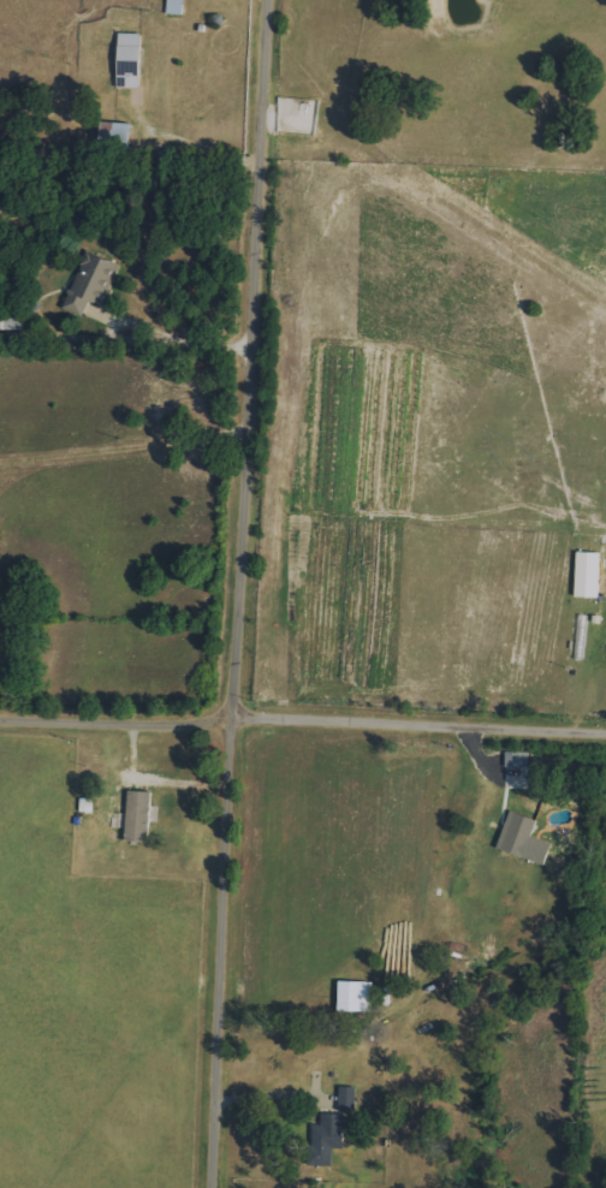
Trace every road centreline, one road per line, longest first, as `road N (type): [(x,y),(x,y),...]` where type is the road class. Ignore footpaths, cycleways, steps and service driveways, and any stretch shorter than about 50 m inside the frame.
road 1 (residential): [(203,1187),(264,0)]
road 2 (residential): [(605,738),(231,717),(131,725),(0,718)]

